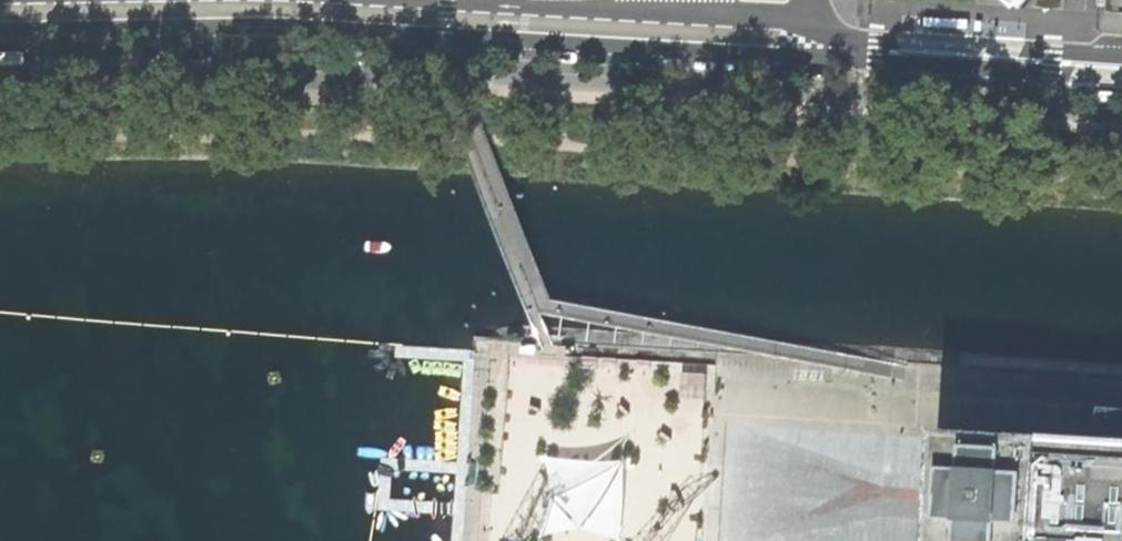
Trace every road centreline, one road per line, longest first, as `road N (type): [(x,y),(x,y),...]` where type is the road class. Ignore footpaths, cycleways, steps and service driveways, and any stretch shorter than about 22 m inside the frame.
road 1 (secondary): [(0,10),(188,8),(706,39)]
road 2 (secondary): [(706,39),(1121,67)]

